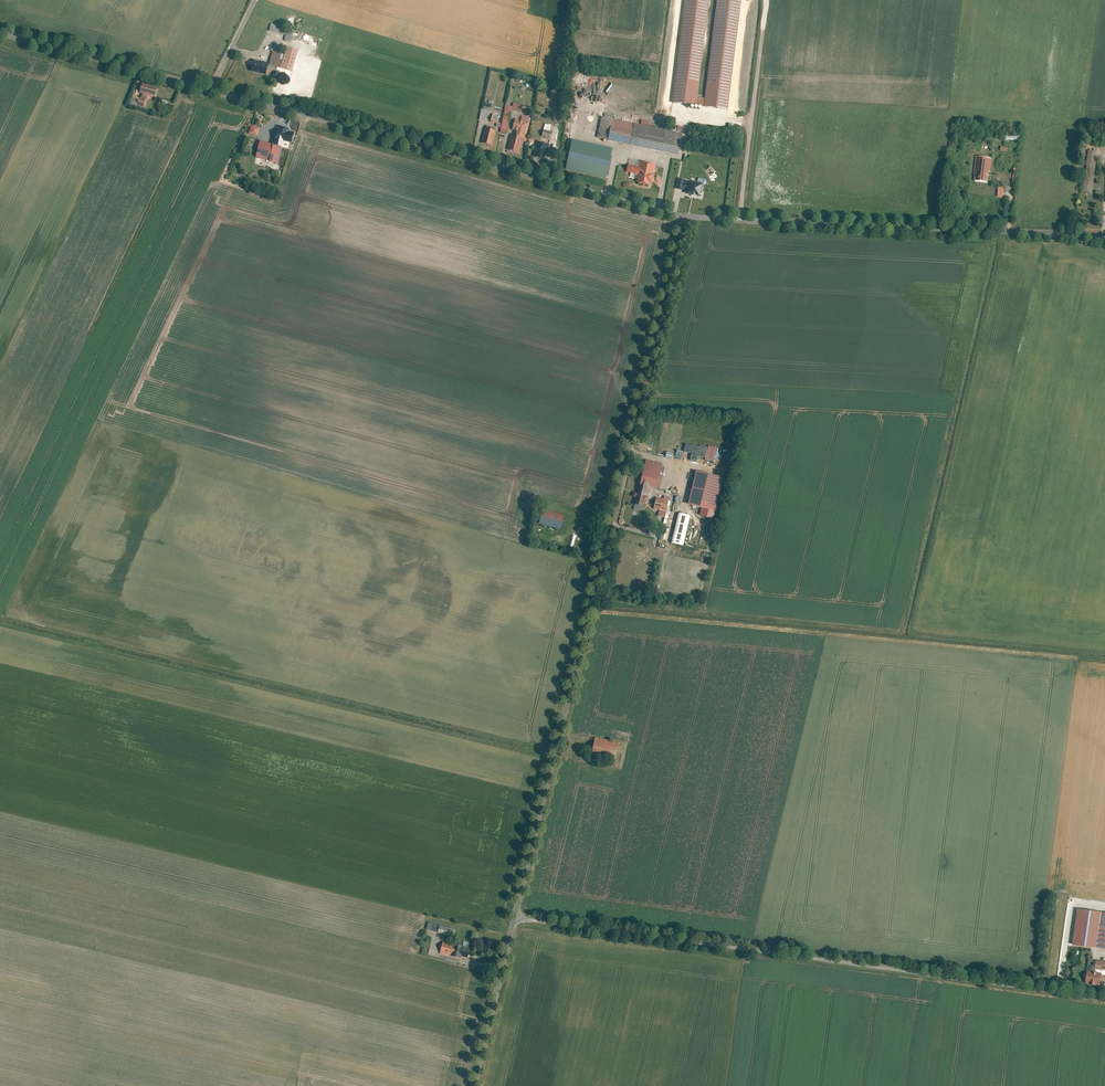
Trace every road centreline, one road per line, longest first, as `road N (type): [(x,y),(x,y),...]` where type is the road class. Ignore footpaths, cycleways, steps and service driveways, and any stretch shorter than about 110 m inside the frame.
road 1 (unclassified): [(685,218),(513,914)]
road 2 (unclassified): [(1104,997),(513,914)]
road 3 (unclassified): [(213,92),(685,218)]
road 4 (unclassified): [(685,218),(1104,238)]
road 5 (track): [(740,221),(766,0)]
road 6 (unclassified): [(0,35),(213,92)]
road 7 (unclassified): [(513,914),(471,1085)]

